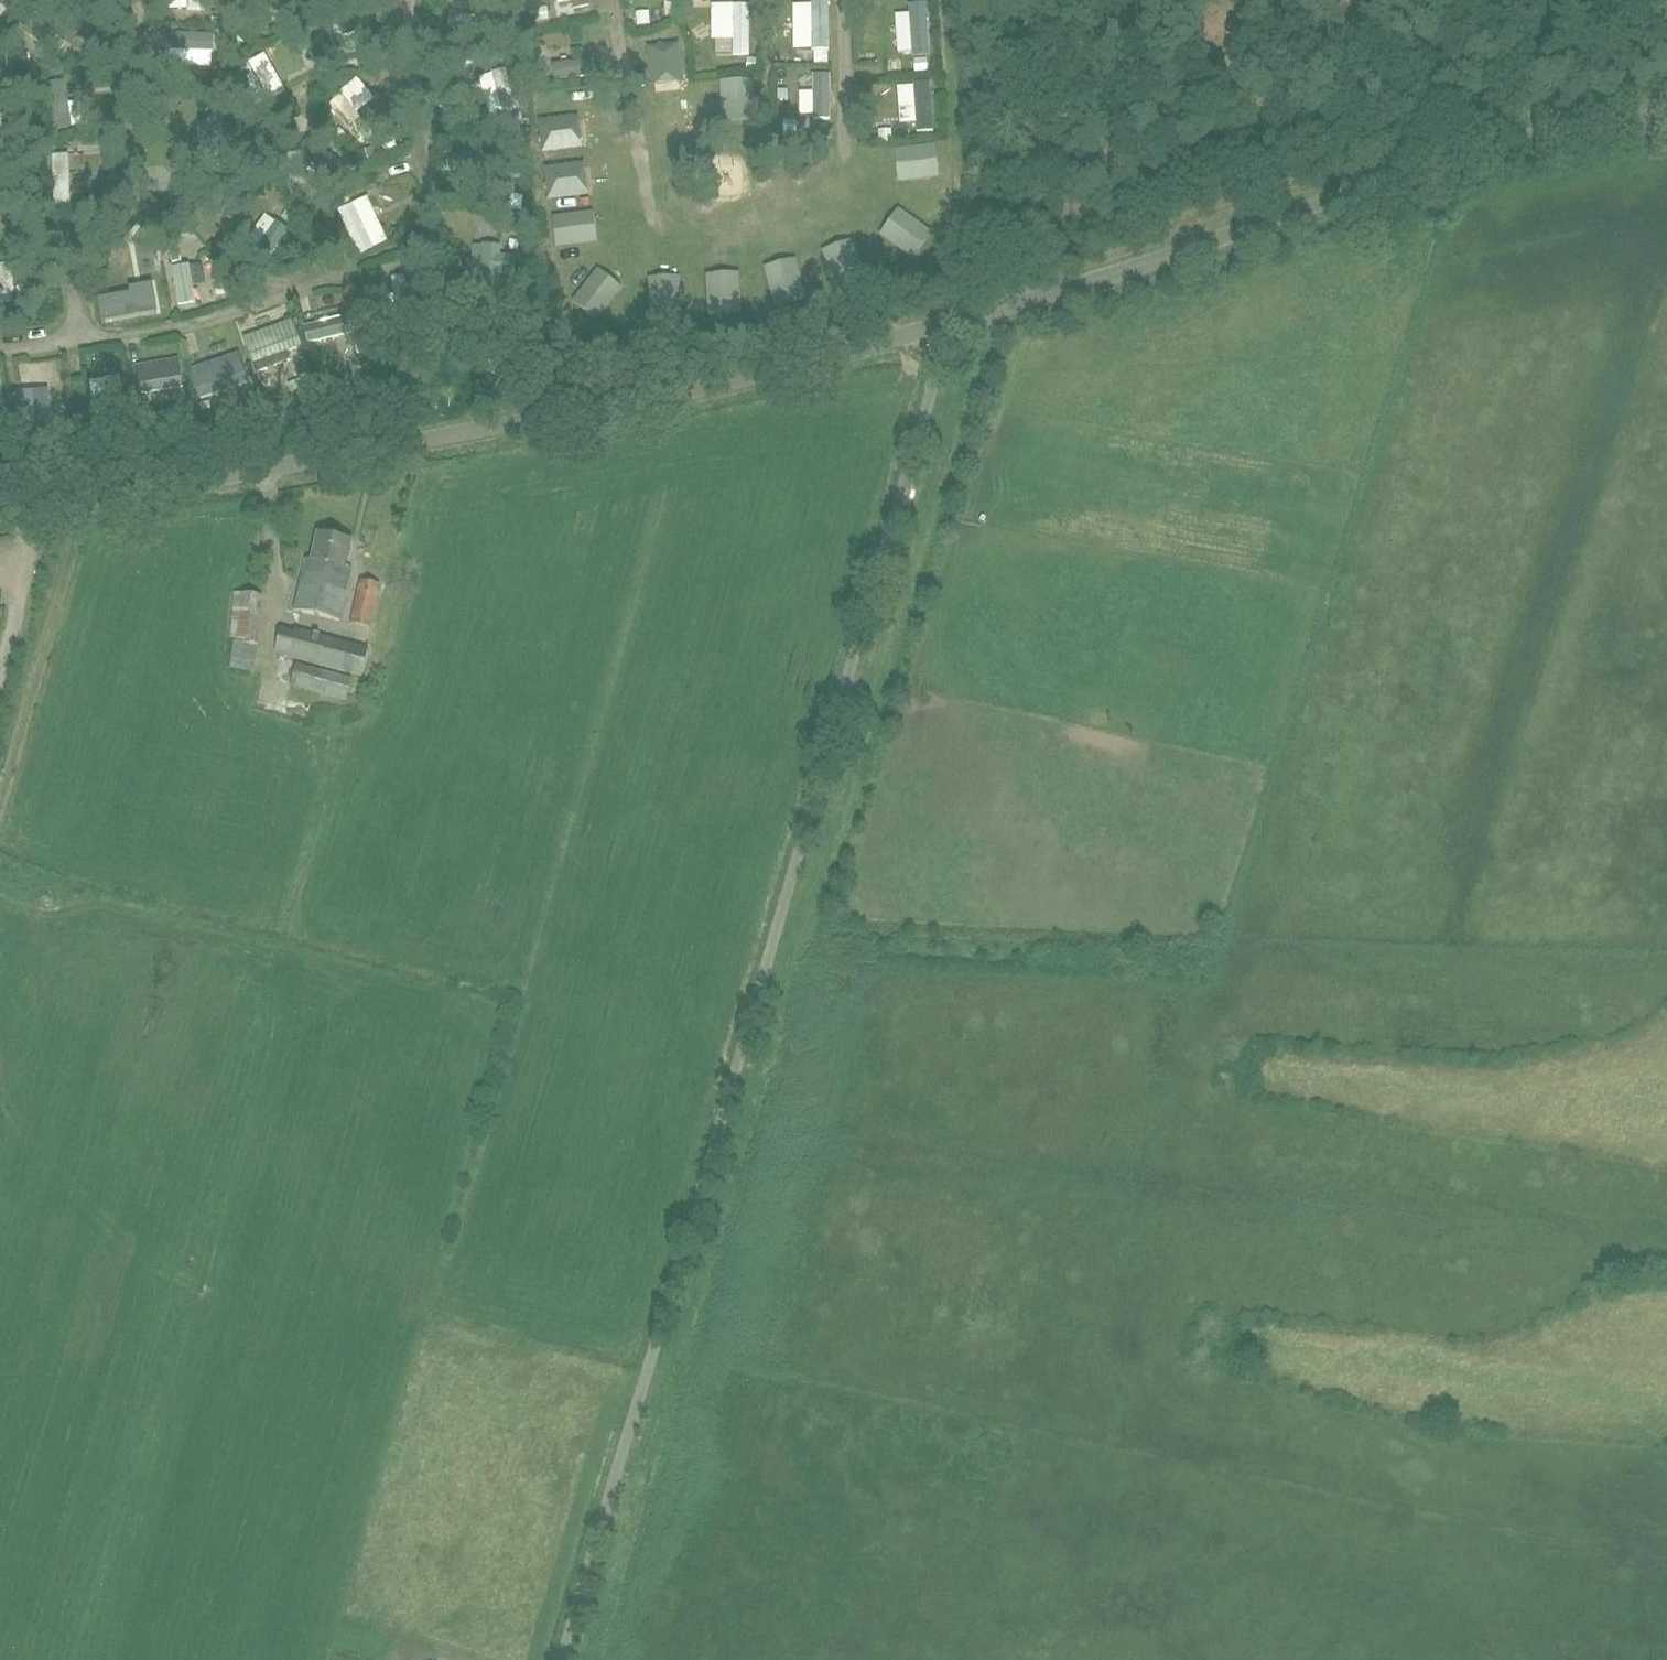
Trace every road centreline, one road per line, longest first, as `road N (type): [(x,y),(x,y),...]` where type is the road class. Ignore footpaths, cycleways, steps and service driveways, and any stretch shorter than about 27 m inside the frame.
road 1 (unclassified): [(0,517),(760,374),(995,311),(1546,132),(1666,115)]

